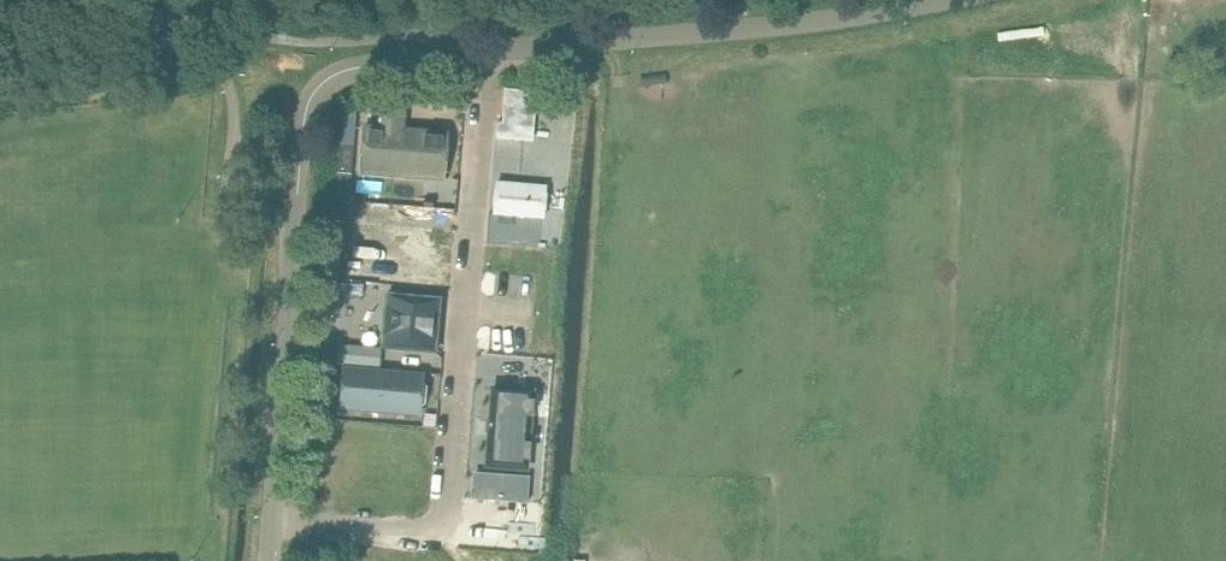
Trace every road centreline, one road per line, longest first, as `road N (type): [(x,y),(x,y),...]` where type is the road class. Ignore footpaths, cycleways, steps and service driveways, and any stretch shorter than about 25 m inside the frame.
road 1 (unclassified): [(272,523),(400,534),(435,528),(448,501),(486,51)]
road 2 (unclassified): [(272,523),(309,101),(323,81),(347,69),(486,51)]
road 3 (unclassified): [(486,51),(768,27),(941,0)]
road 4 (track): [(0,88),(192,35)]

